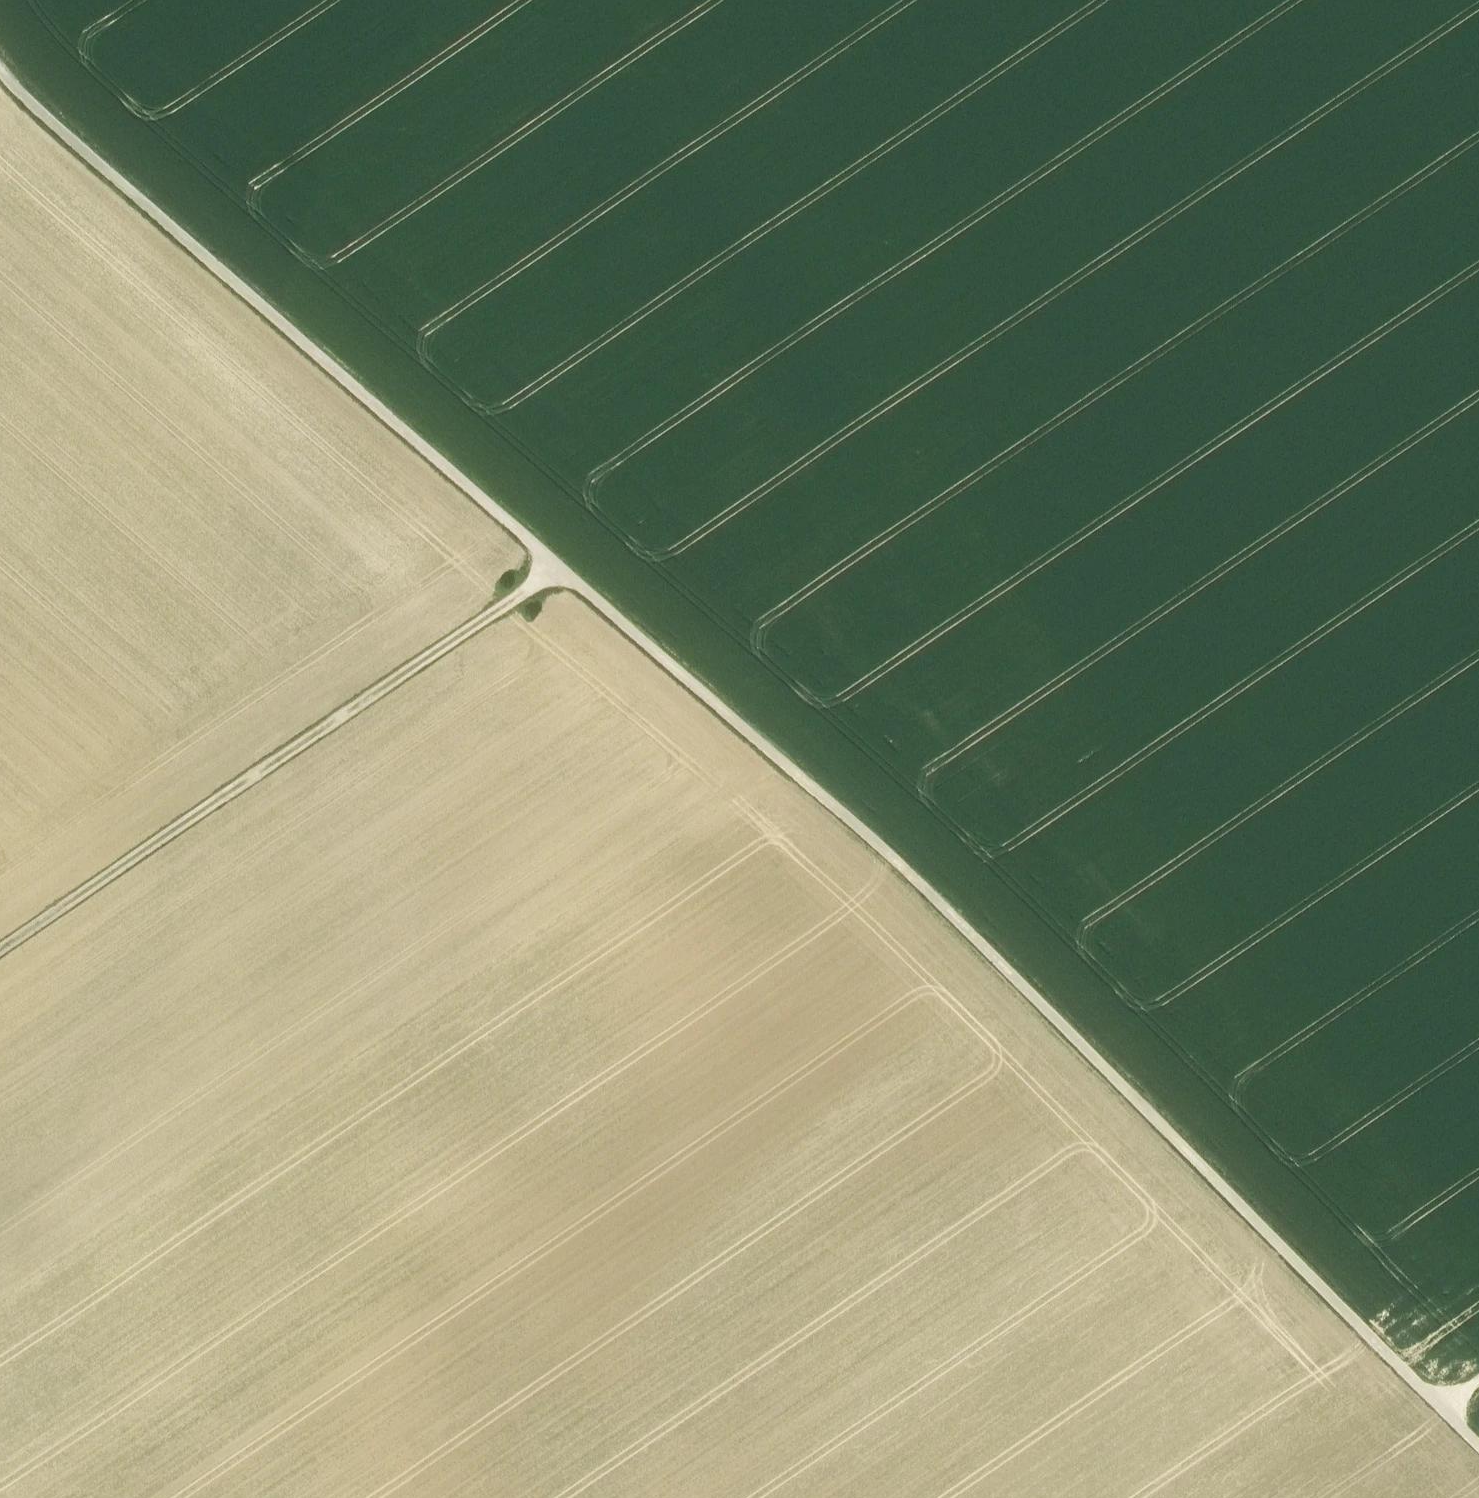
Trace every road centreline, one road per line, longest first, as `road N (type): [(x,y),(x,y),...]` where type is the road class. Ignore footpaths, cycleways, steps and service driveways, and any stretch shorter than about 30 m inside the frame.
road 1 (track): [(0,65),(51,122),(920,882),(1478,1447)]
road 2 (track): [(0,976),(533,614),(575,577)]

